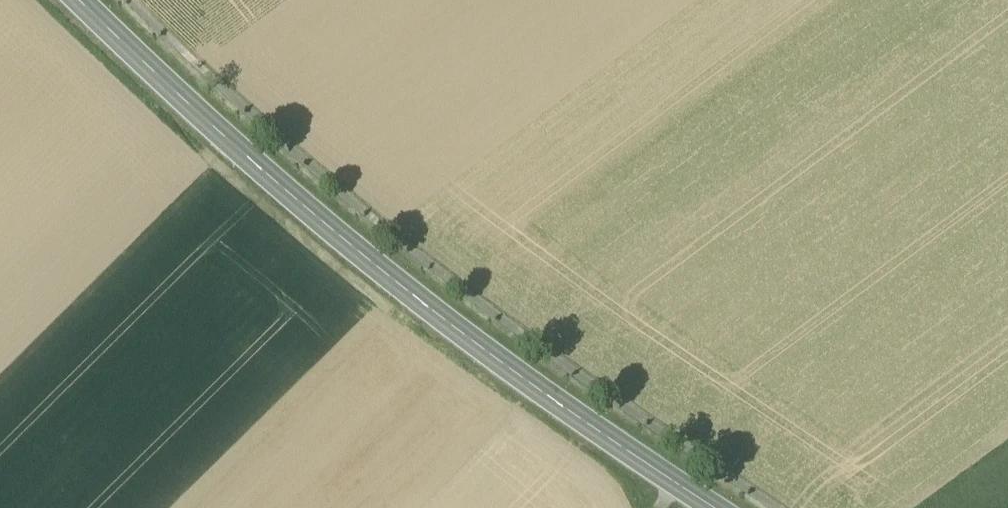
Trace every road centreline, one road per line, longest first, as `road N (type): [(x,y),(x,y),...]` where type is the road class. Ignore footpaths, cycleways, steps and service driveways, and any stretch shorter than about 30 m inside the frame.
road 1 (secondary): [(713,507),(529,387),(421,303),(250,160),(78,0)]

